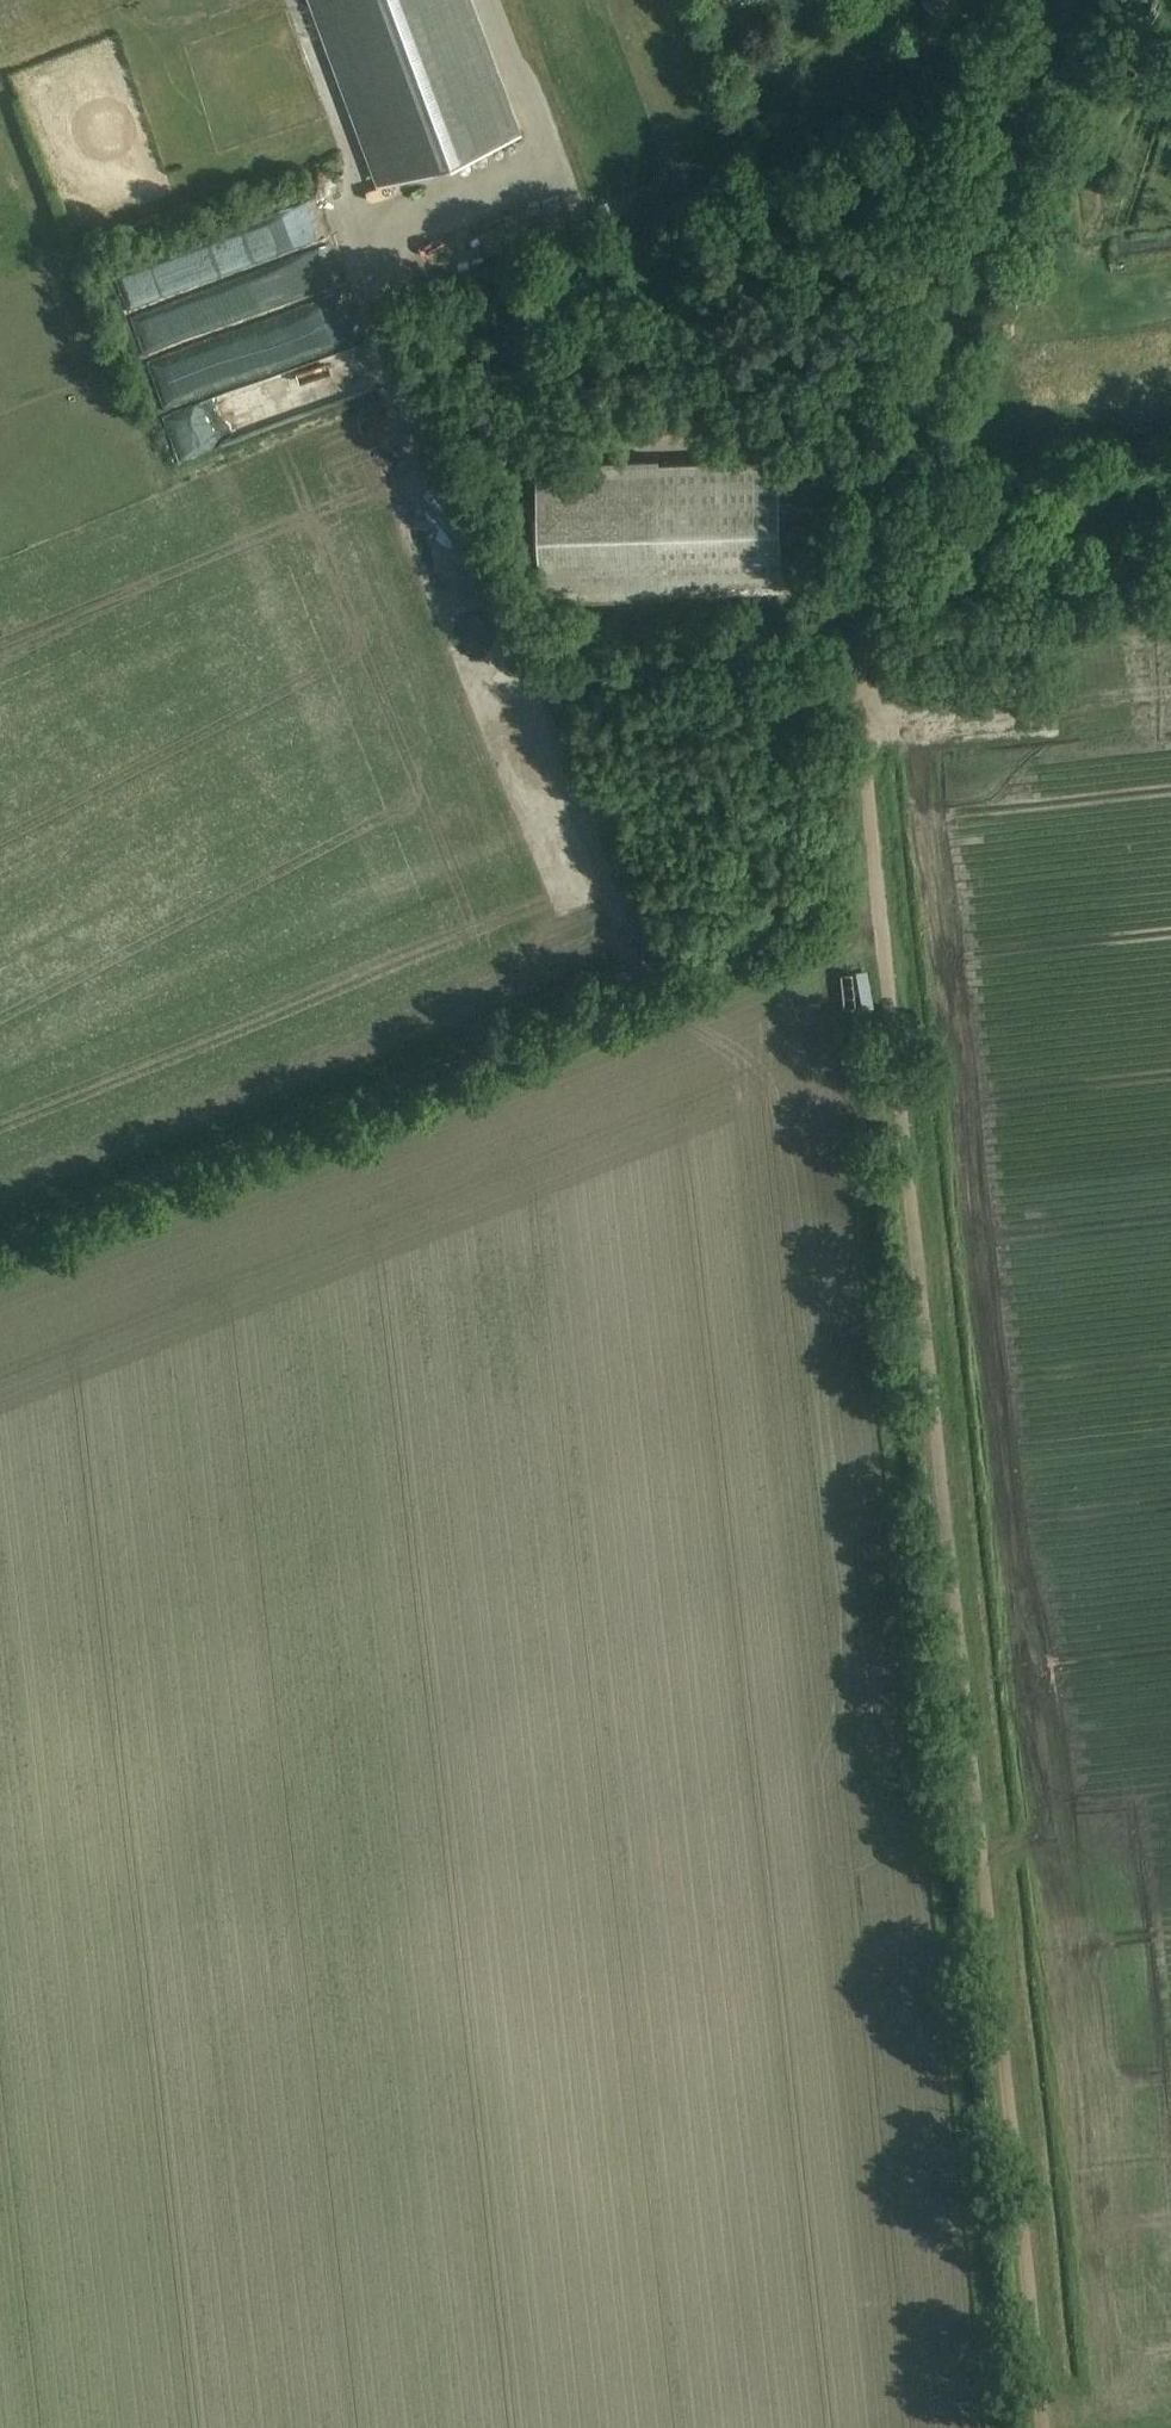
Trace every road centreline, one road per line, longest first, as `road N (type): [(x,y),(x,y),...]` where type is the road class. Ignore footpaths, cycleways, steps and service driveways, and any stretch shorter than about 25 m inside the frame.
road 1 (unclassified): [(1043,2427),(862,723),(865,624),(876,572),(1020,115),(1069,0)]
road 2 (track): [(876,896),(0,1243)]
road 3 (track): [(1170,591),(865,624)]

